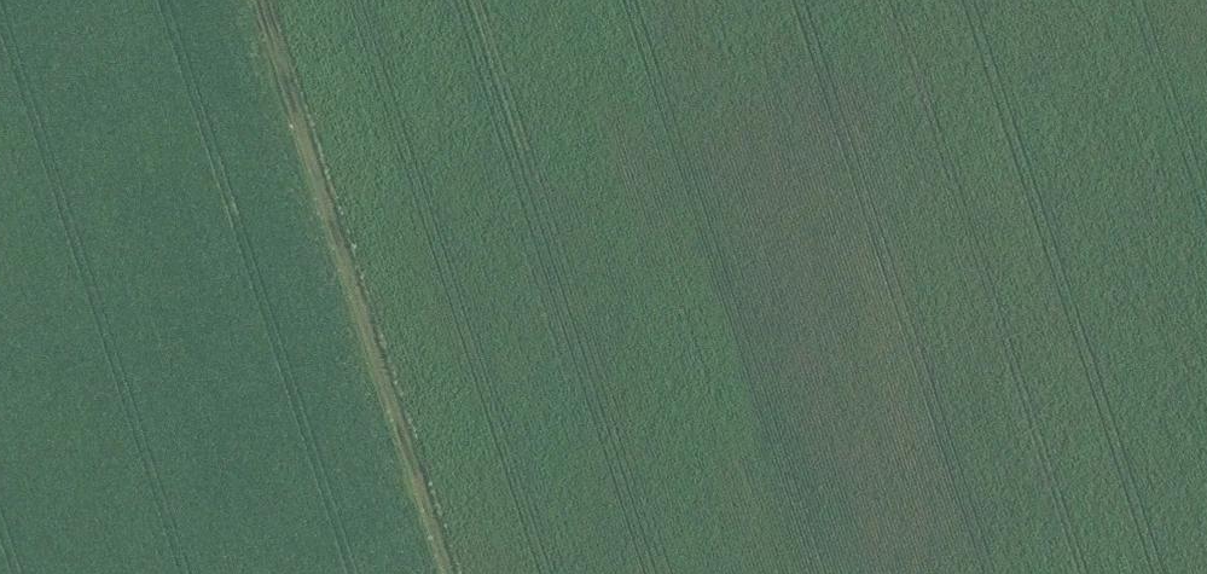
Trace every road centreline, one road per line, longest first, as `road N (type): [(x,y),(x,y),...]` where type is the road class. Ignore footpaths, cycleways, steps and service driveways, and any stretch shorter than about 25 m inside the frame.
road 1 (track): [(442,573),(258,0)]

